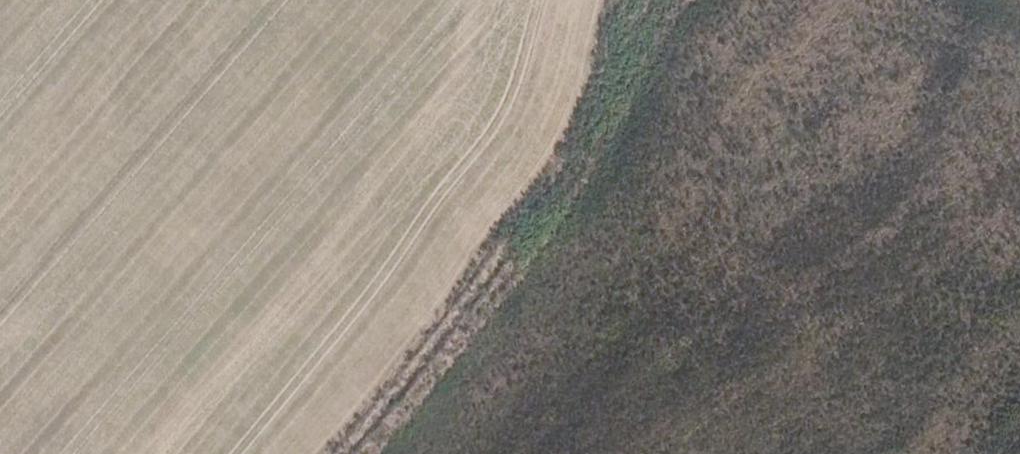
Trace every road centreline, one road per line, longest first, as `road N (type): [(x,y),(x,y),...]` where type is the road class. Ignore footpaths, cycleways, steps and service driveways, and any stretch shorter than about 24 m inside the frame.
road 1 (track): [(340,453),(607,127),(644,0)]

